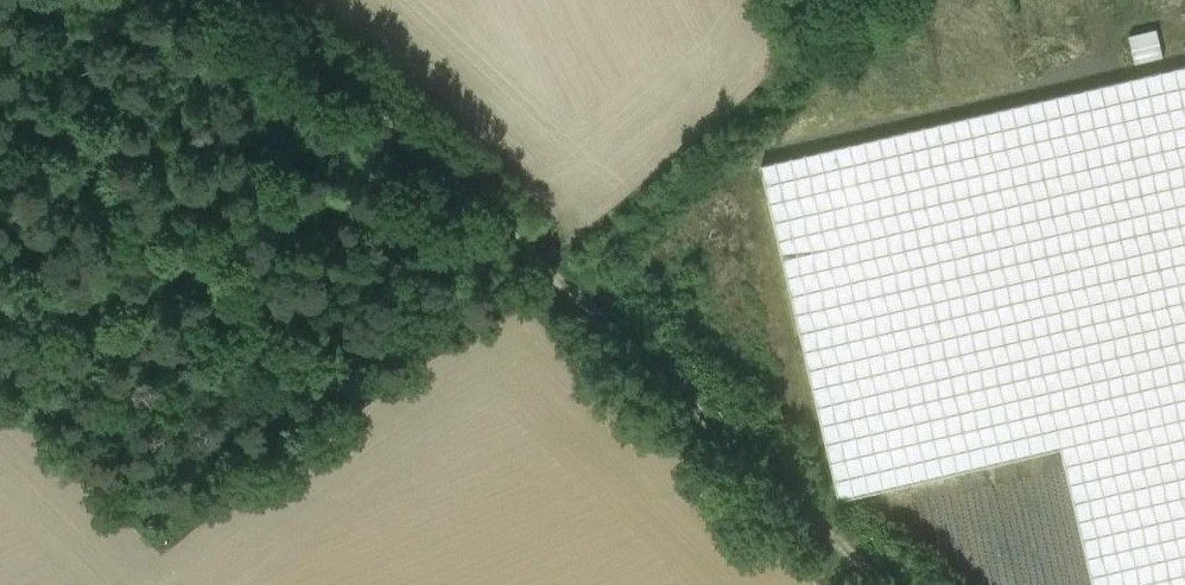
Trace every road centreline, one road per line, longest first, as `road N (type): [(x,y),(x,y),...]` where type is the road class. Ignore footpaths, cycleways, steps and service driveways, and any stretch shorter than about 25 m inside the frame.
road 1 (track): [(256,0),(893,584)]

